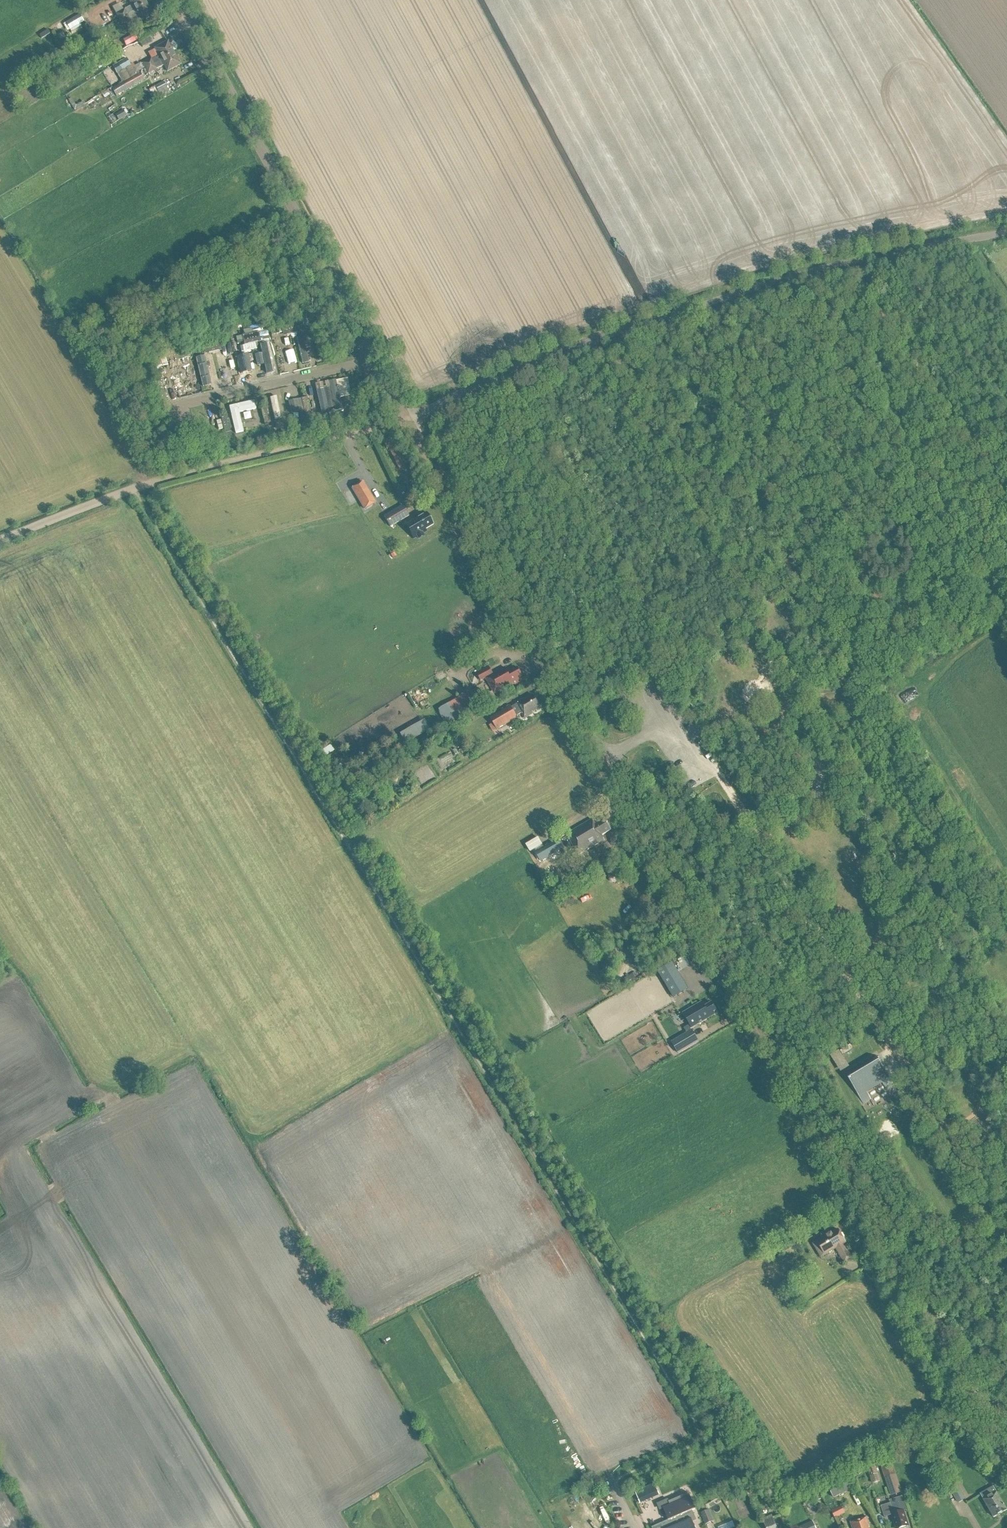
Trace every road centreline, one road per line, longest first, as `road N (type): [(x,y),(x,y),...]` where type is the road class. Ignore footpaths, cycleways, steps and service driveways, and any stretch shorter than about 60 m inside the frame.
road 1 (tertiary): [(1006,1451),(406,418)]
road 2 (unclassified): [(406,418),(593,339),(839,264),(1006,234)]
road 3 (track): [(0,541),(158,480),(406,418)]
road 4 (tertiary): [(373,360),(178,0)]
road 5 (unclassified): [(177,424),(188,403),(373,360)]

